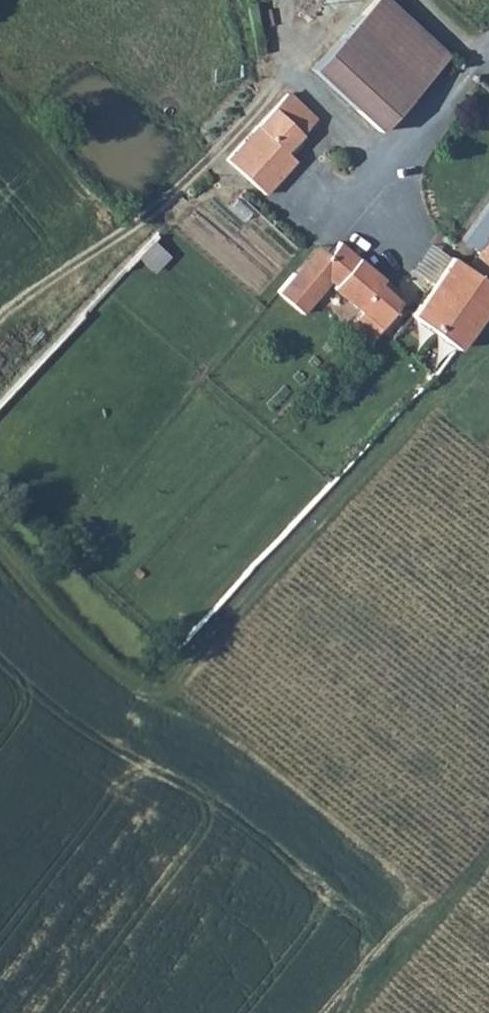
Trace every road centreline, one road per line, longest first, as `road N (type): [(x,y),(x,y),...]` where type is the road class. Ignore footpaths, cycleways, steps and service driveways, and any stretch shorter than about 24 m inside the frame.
road 1 (track): [(168,690),(488,340)]
road 2 (track): [(210,165),(0,328)]
road 3 (track): [(359,1012),(488,858)]

